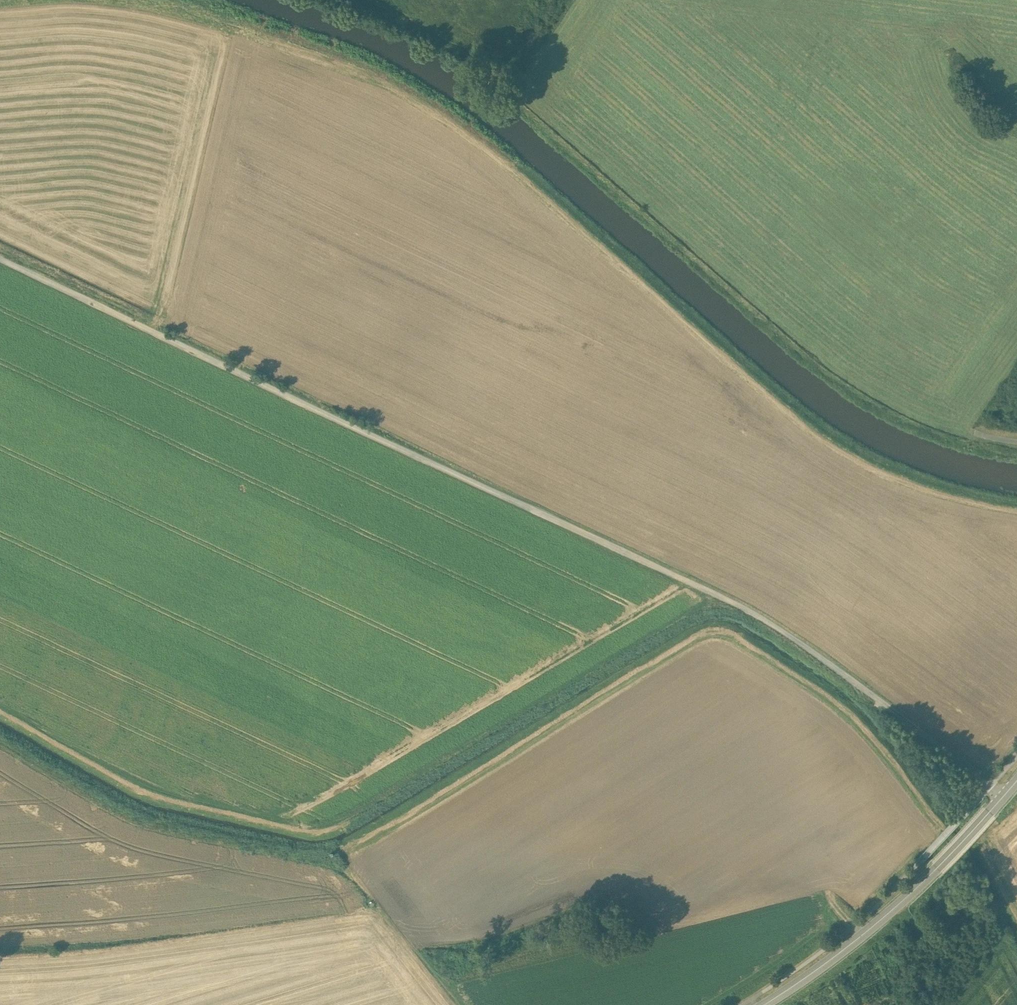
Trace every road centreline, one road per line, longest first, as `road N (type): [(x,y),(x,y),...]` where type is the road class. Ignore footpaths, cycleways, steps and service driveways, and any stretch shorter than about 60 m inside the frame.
road 1 (track): [(0,256),(710,590),(794,637),(1003,795)]
road 2 (tertiary): [(763,1004),(905,895),(1016,779)]

